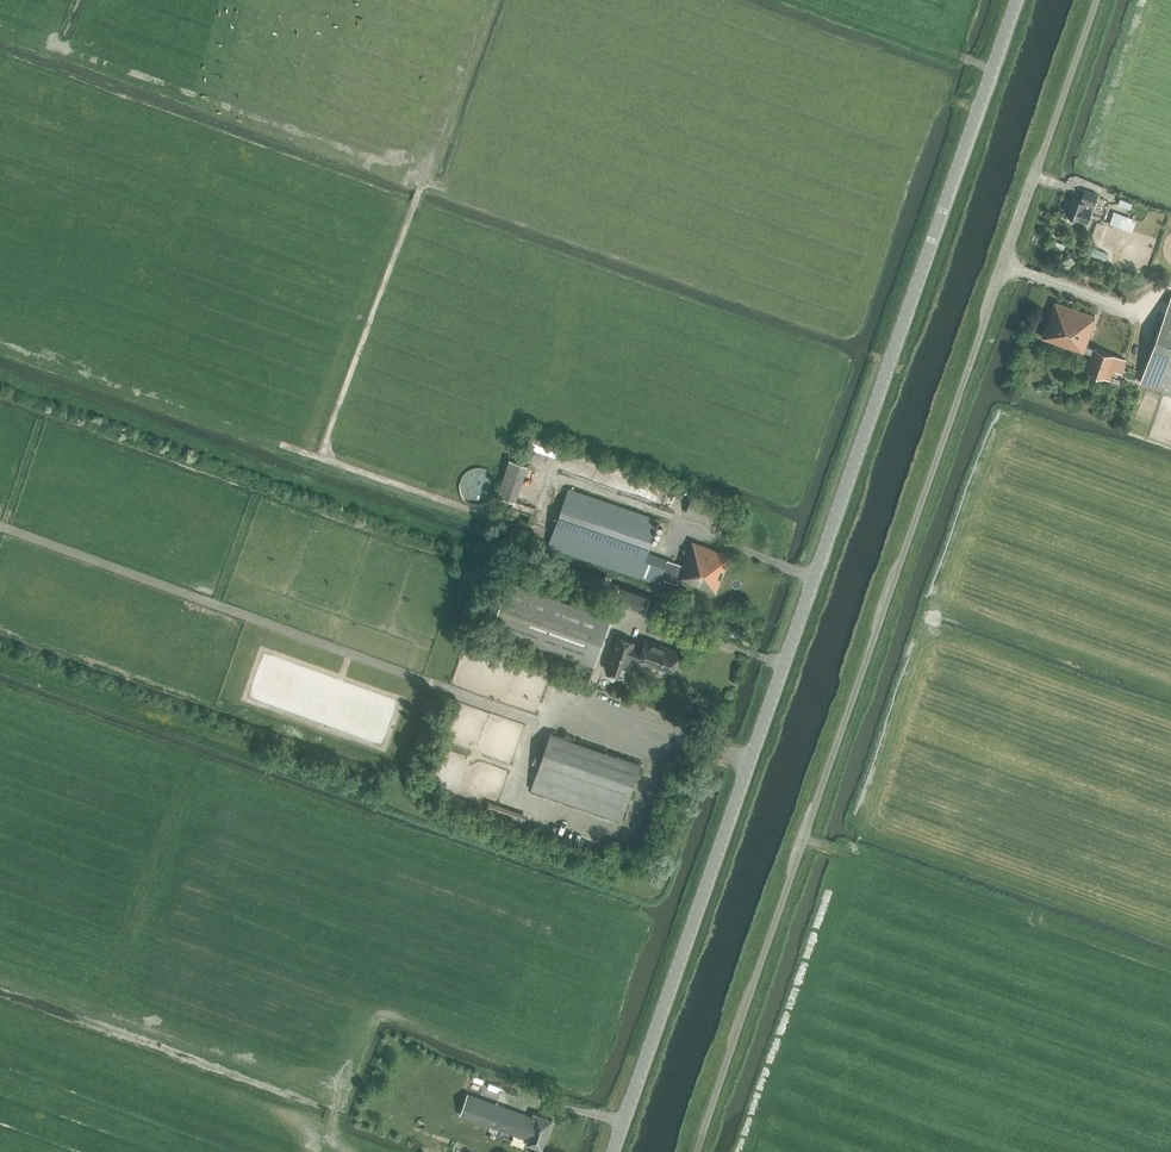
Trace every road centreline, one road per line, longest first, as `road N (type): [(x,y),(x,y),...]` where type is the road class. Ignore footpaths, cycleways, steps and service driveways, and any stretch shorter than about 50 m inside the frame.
road 1 (unclassified): [(696,1151),(1100,0)]
road 2 (tertiary): [(614,1151),(1015,0)]
road 3 (track): [(0,976),(335,1092),(328,1137),(348,1151)]

